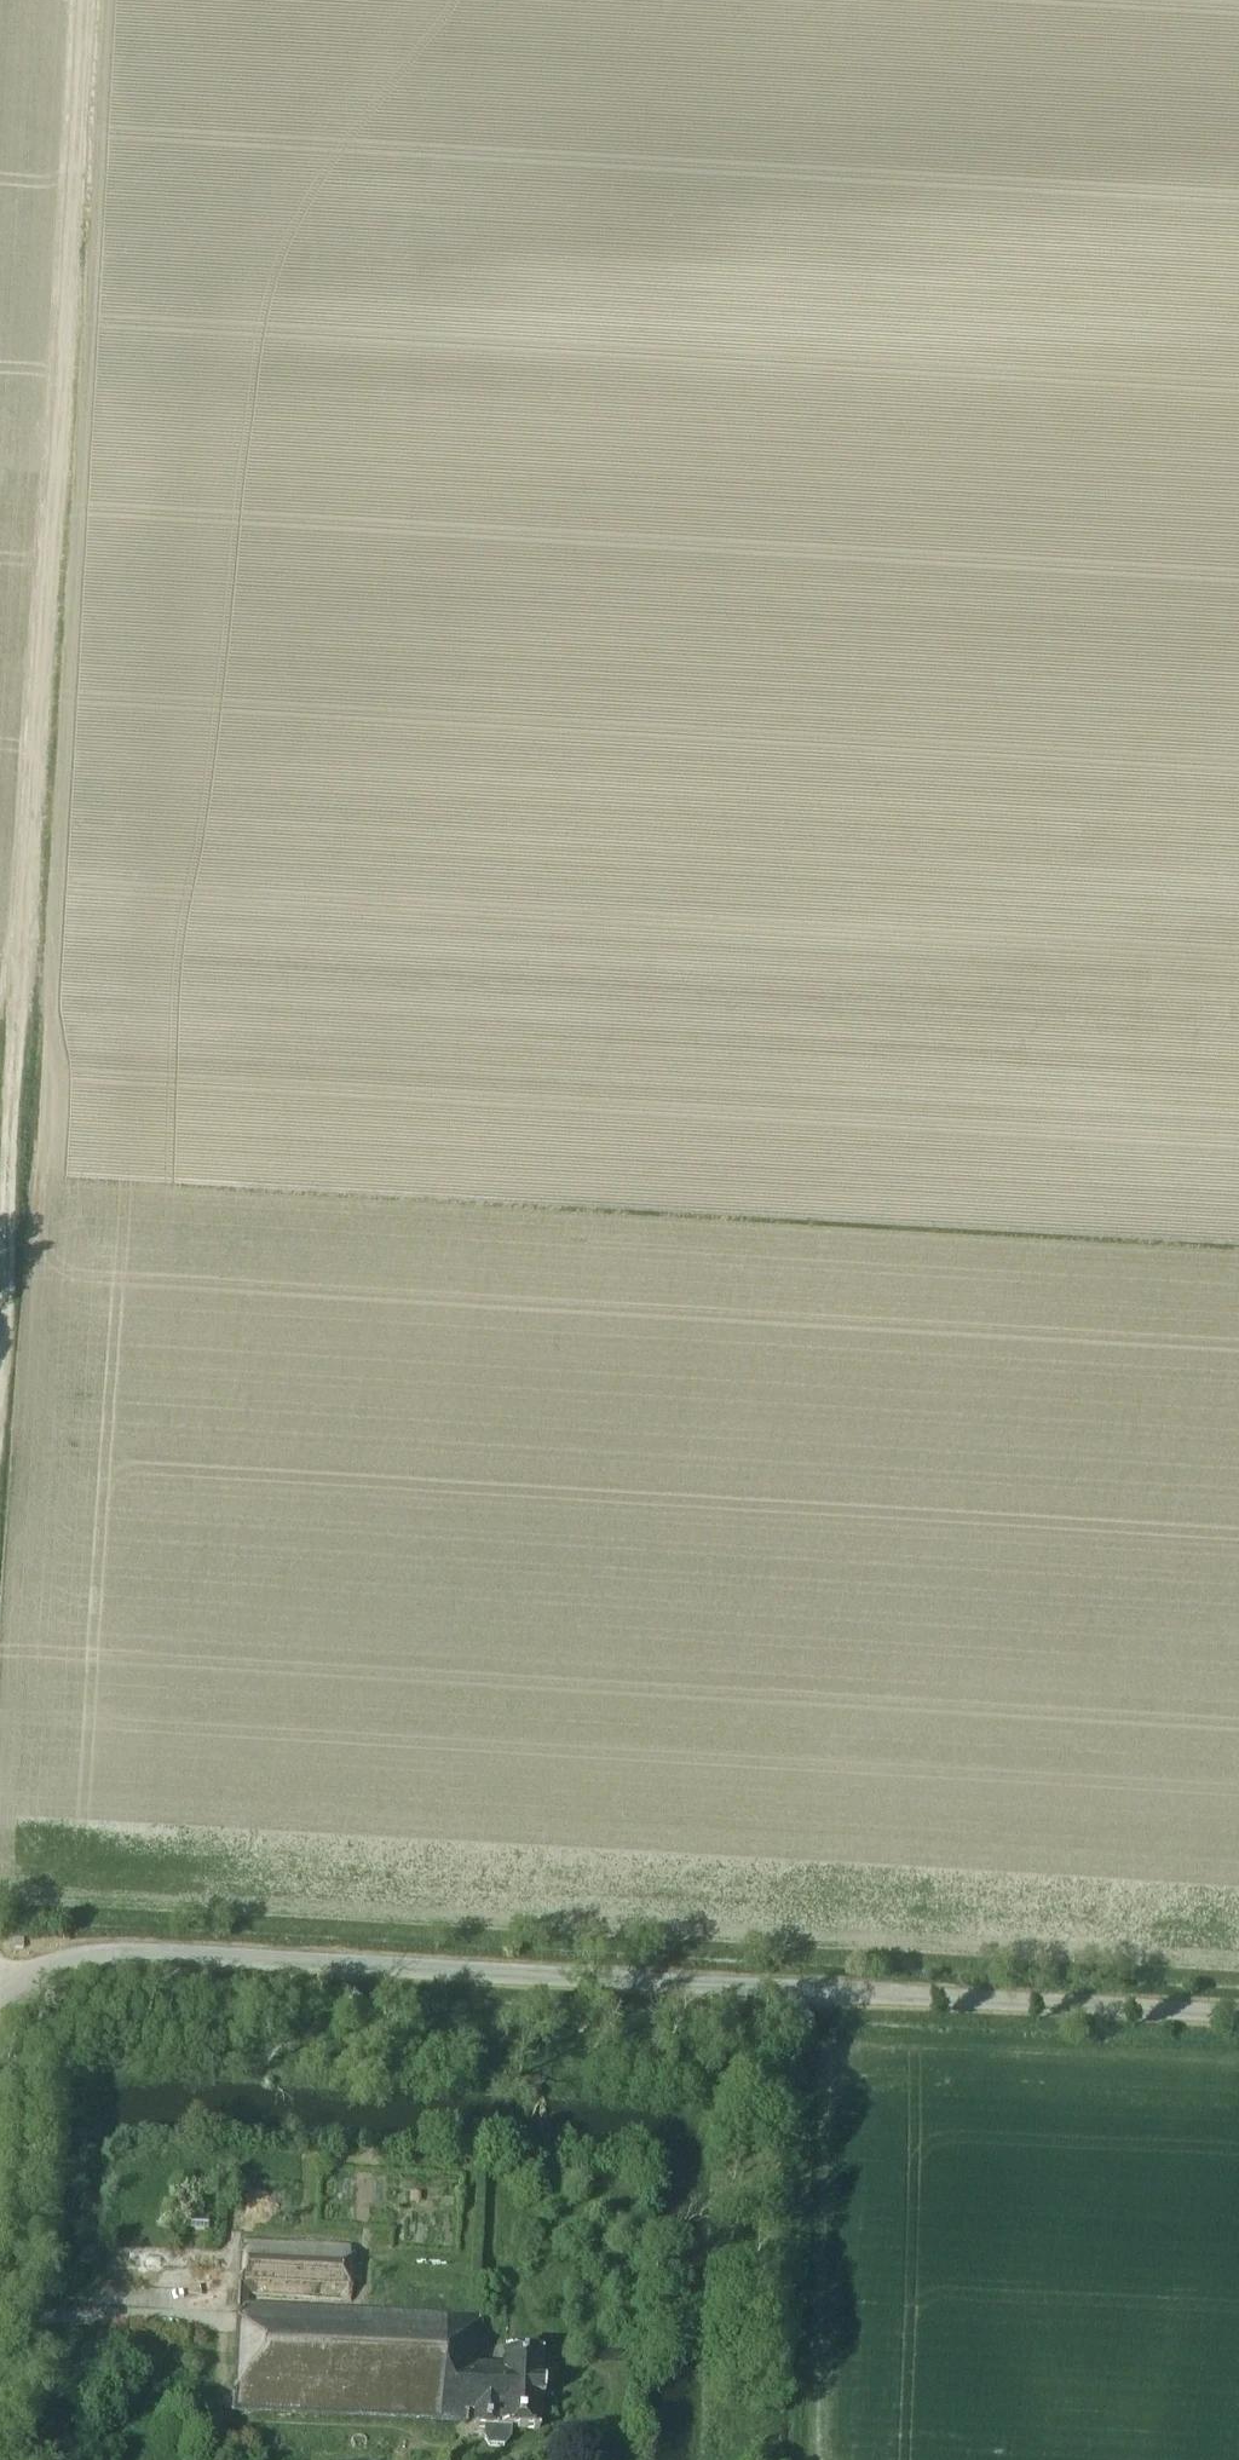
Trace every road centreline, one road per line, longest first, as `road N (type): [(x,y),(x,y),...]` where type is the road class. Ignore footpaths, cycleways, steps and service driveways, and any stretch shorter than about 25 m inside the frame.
road 1 (unclassified): [(0,1998),(61,1961),(148,1951),(1238,2016)]

